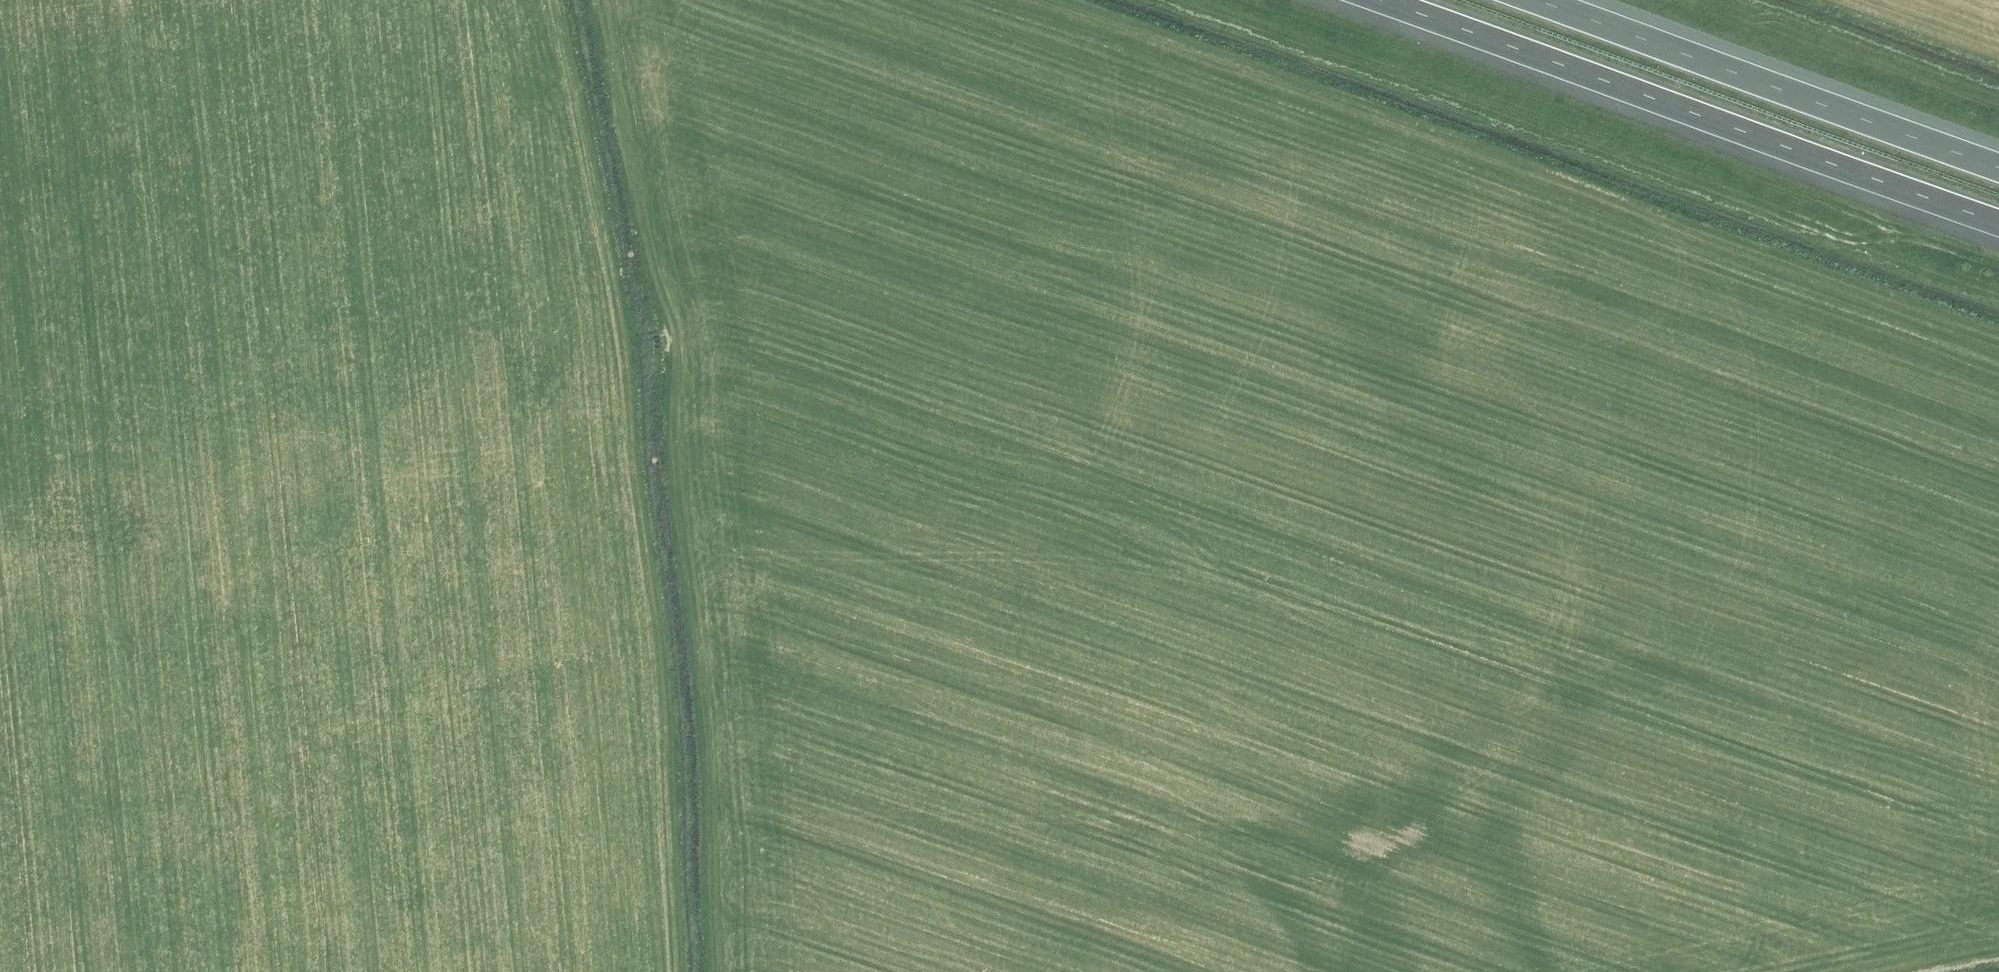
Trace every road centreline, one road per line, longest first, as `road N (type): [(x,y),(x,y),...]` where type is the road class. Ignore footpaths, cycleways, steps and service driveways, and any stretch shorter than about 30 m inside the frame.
road 1 (motorway): [(1384,0),(1998,222)]
road 2 (motorway): [(1998,167),(1539,0)]

